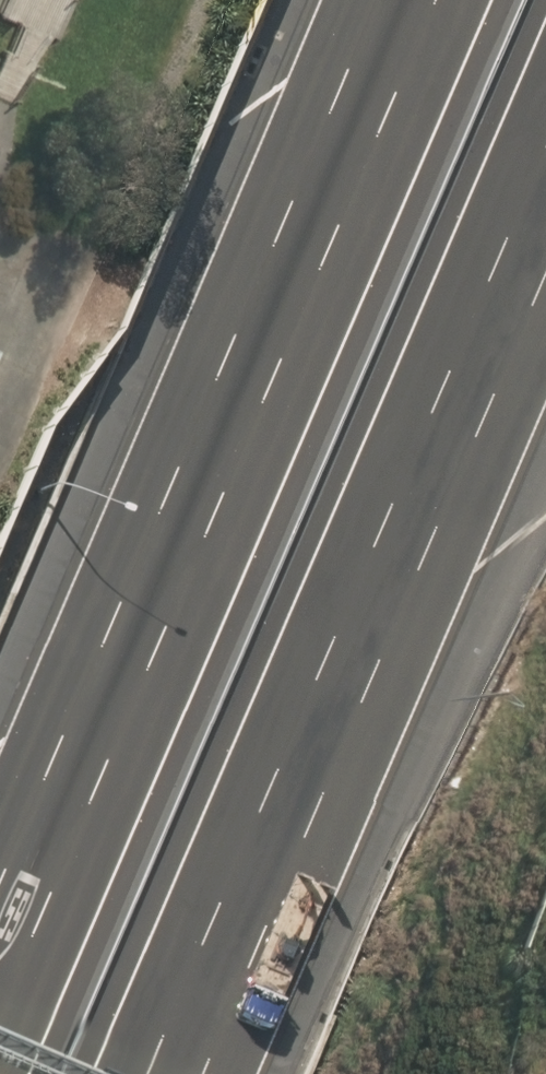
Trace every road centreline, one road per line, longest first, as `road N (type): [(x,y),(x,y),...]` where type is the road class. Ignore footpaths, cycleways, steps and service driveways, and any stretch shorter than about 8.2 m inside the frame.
road 1 (motorway): [(0,930),(402,0)]
road 2 (motorway): [(545,205),(168,1073)]

